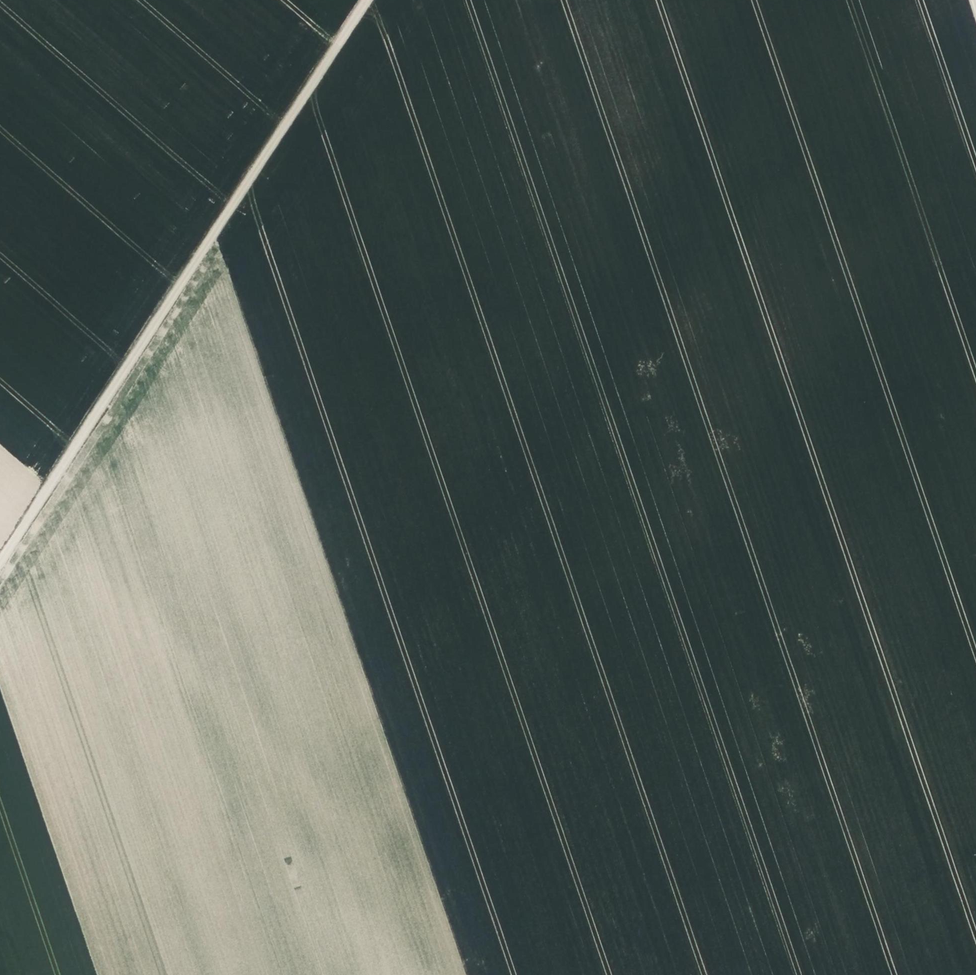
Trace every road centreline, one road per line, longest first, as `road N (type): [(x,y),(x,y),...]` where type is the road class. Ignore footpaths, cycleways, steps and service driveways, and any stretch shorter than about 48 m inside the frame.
road 1 (track): [(0,564),(366,0)]

